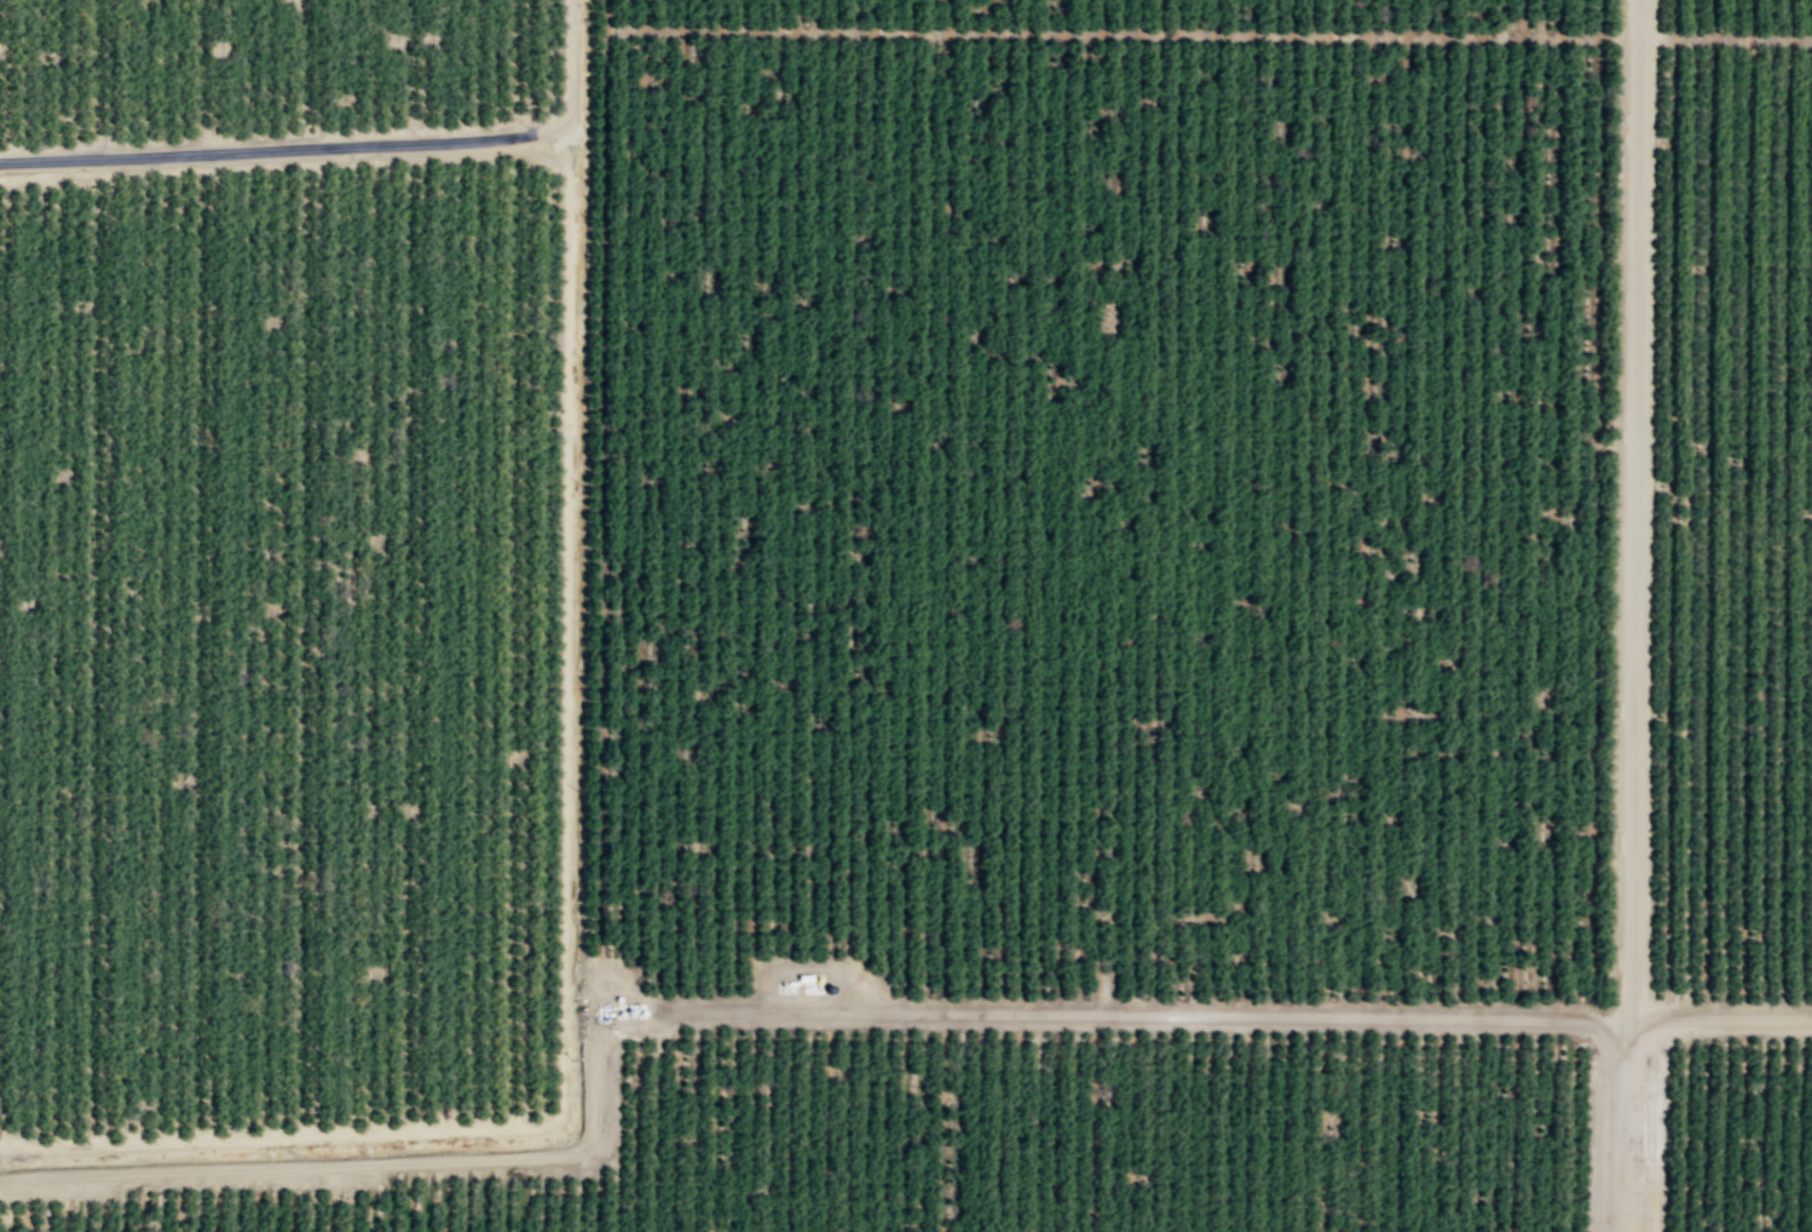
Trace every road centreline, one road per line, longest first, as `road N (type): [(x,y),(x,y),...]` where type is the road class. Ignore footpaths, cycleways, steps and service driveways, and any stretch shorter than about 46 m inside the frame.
road 1 (track): [(539,137),(569,177),(559,1115),(546,1124),(0,1150)]
road 2 (track): [(1637,0),(1627,1011),(1614,1231)]
road 3 (track): [(1637,35),(607,30)]
road 4 (track): [(623,983),(673,1003),(797,1012),(1556,1019),(1587,1023),(1622,1044)]
road 5 (track): [(592,0),(583,906),(604,973)]
road 6 (track): [(604,973),(607,0)]
road 7 (track): [(0,1185),(575,1152),(594,1128),(593,996)]
road 8 (track): [(572,0),(570,108),(539,137),(0,162)]
road 9 (track): [(1662,1231),(1668,1038),(1692,1020)]
road 10 (track): [(1622,1044),(1660,1021),(1811,1020)]
road 11 (track): [(1637,35),(1811,37)]

